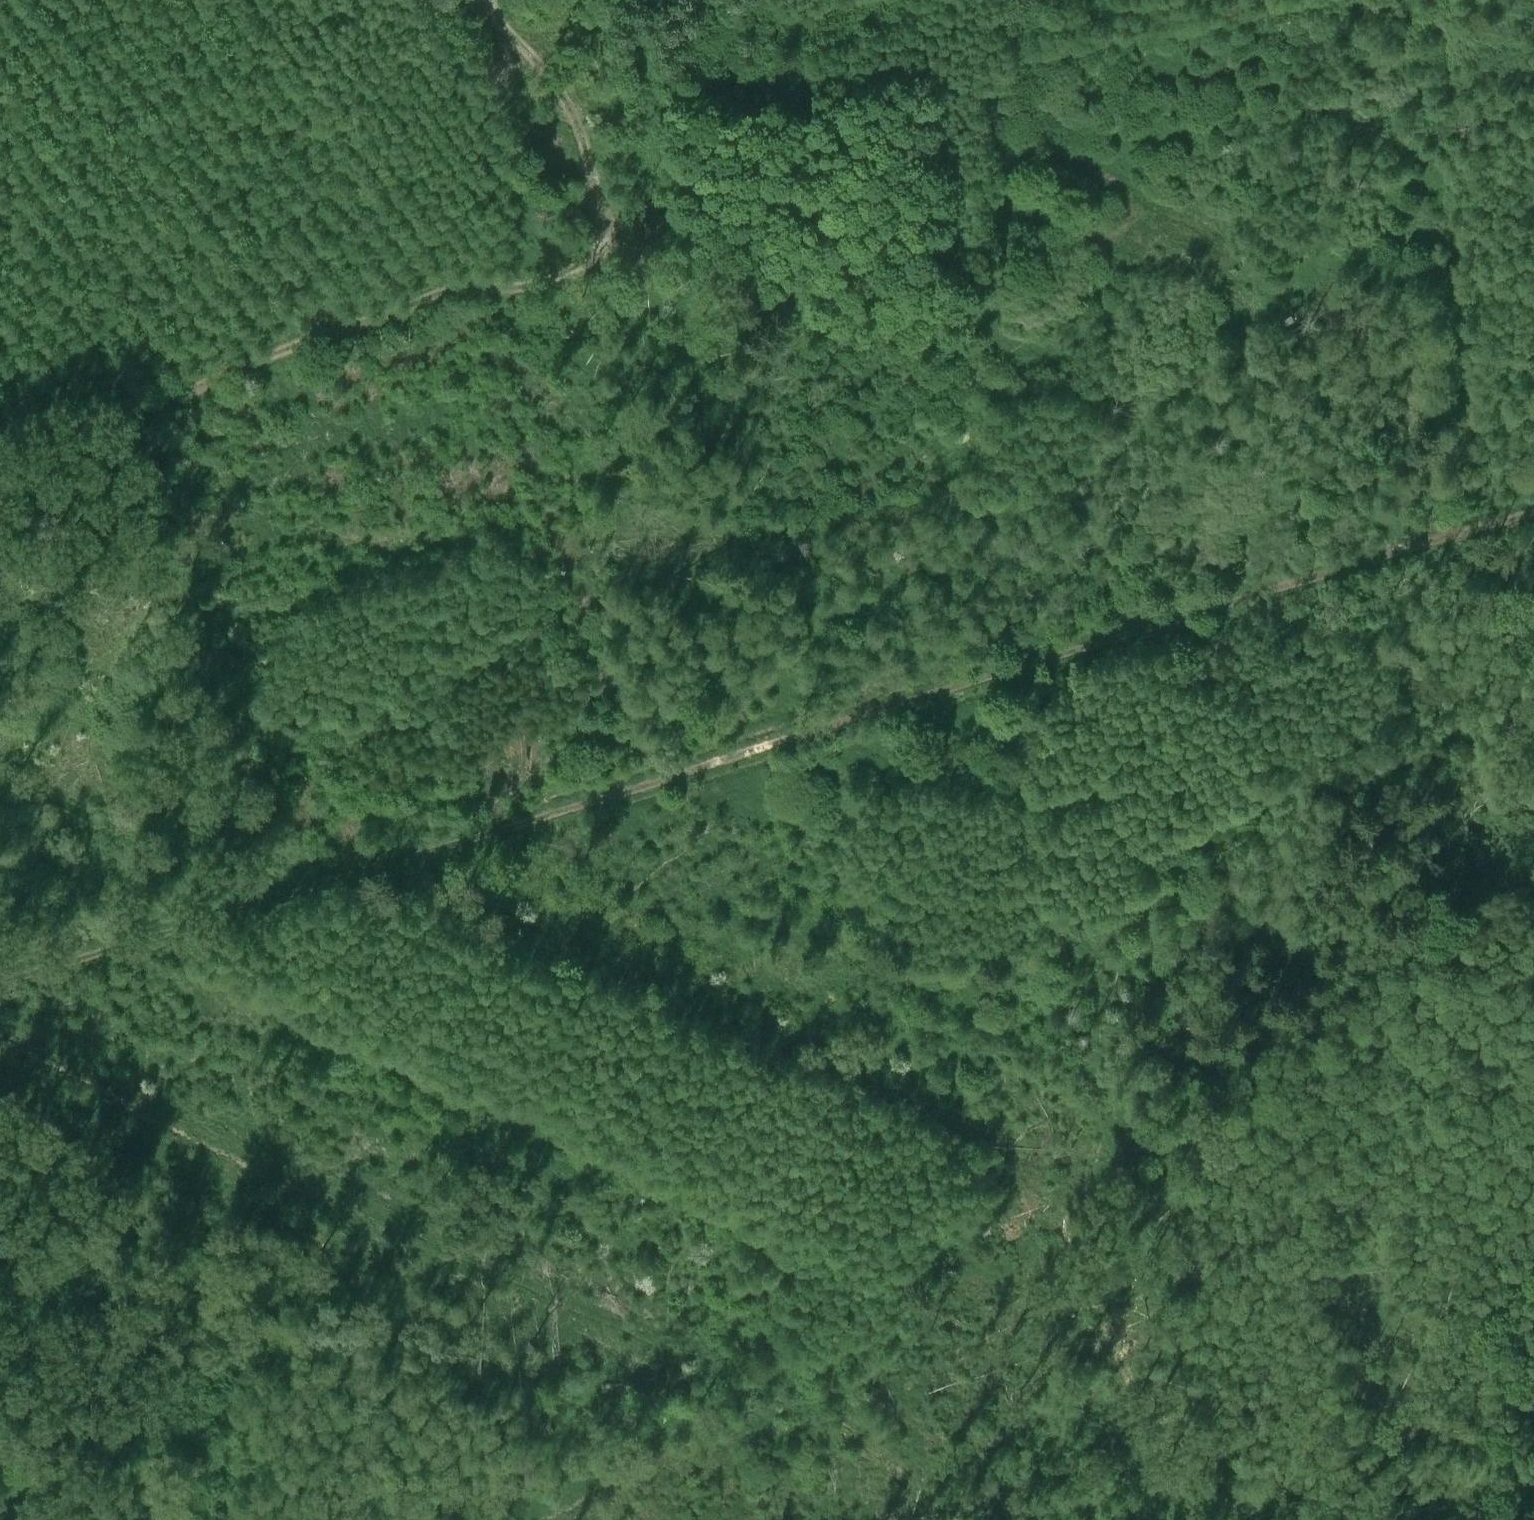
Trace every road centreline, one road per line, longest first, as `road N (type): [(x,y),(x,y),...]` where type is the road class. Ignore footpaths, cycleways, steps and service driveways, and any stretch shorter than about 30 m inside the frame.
road 1 (track): [(1232,1519),(1110,1261),(1153,1113),(716,759),(0,997)]
road 2 (track): [(981,1519),(956,1477),(117,1059)]
road 3 (track): [(716,759),(1533,492)]

